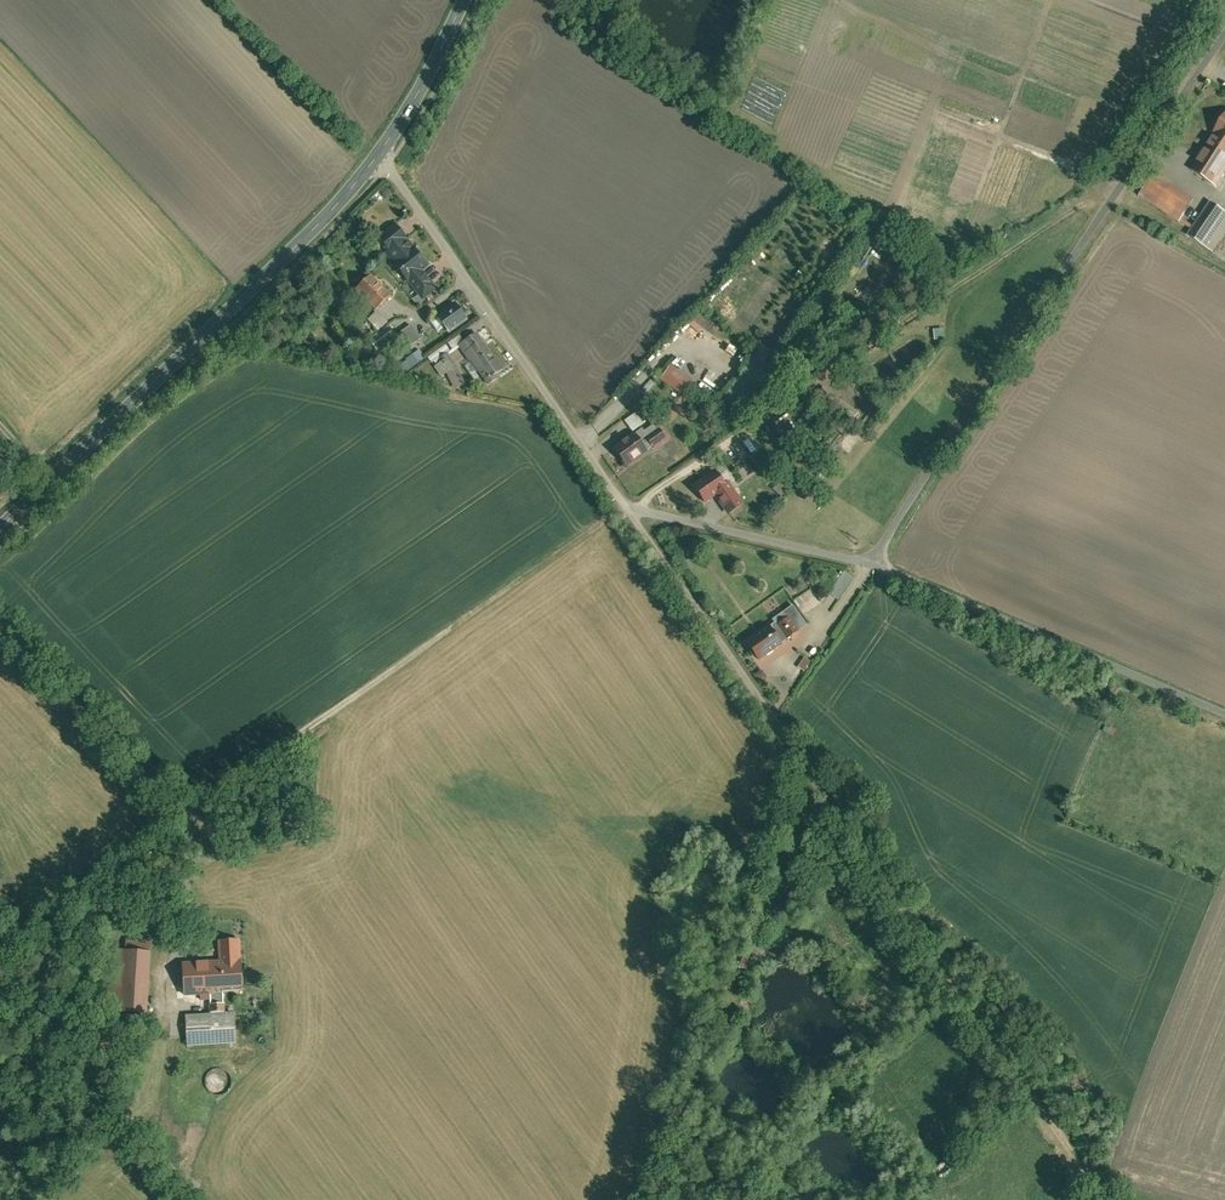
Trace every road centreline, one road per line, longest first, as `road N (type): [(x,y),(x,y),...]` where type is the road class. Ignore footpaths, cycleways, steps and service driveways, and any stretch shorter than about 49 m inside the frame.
road 1 (unclassified): [(1224,29),(876,554)]
road 2 (track): [(1112,1199),(1017,1073),(784,721)]
road 3 (track): [(185,803),(629,499)]
road 4 (tertiary): [(380,153),(326,217),(0,528)]
road 5 (unclassified): [(629,499),(380,153)]
road 6 (unclassified): [(1224,703),(876,554)]
road 7 (unclassified): [(784,721),(629,499)]
road 8 (unclassified): [(876,554),(629,499)]
road 9 (tertiary): [(466,0),(380,153)]

